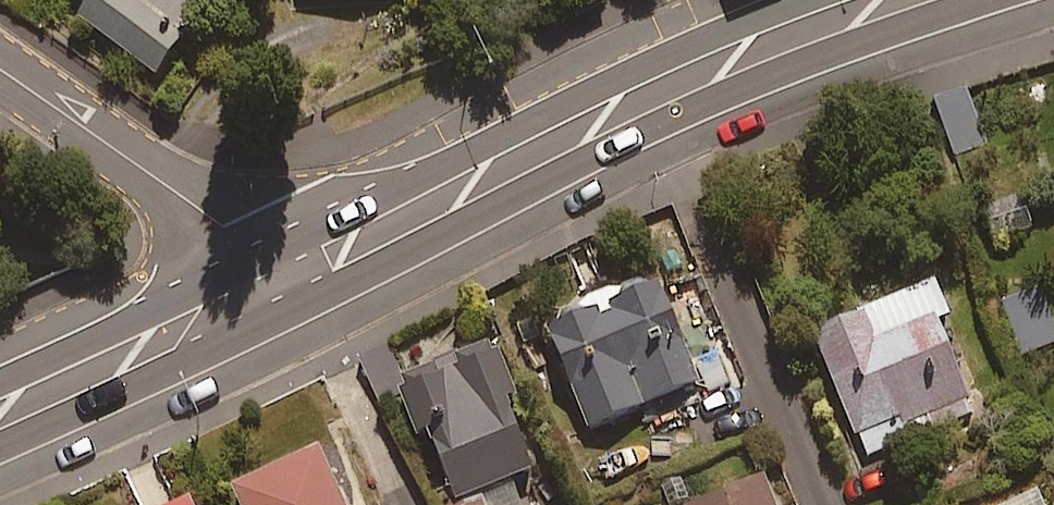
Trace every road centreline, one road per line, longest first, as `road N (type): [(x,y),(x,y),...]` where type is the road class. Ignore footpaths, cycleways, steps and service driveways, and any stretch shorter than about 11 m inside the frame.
road 1 (secondary): [(991,0),(853,44),(666,122),(293,306)]
road 2 (secondary): [(253,269),(623,89),(830,0)]
road 3 (secondary): [(293,306),(0,444)]
road 4 (residential): [(0,82),(253,269)]
road 5 (secondary): [(0,385),(253,269)]

